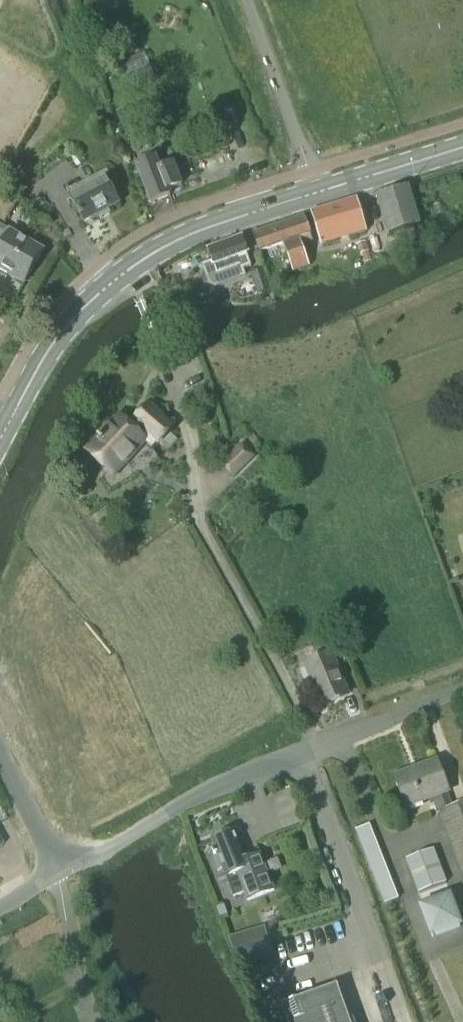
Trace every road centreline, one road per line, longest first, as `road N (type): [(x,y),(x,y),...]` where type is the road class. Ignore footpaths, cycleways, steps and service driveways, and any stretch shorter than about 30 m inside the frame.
road 1 (tertiary): [(0,437),(65,327),(157,249),(462,146)]
road 2 (unclassified): [(55,874),(269,764),(462,688)]
road 3 (unclassified): [(55,874),(0,765)]

